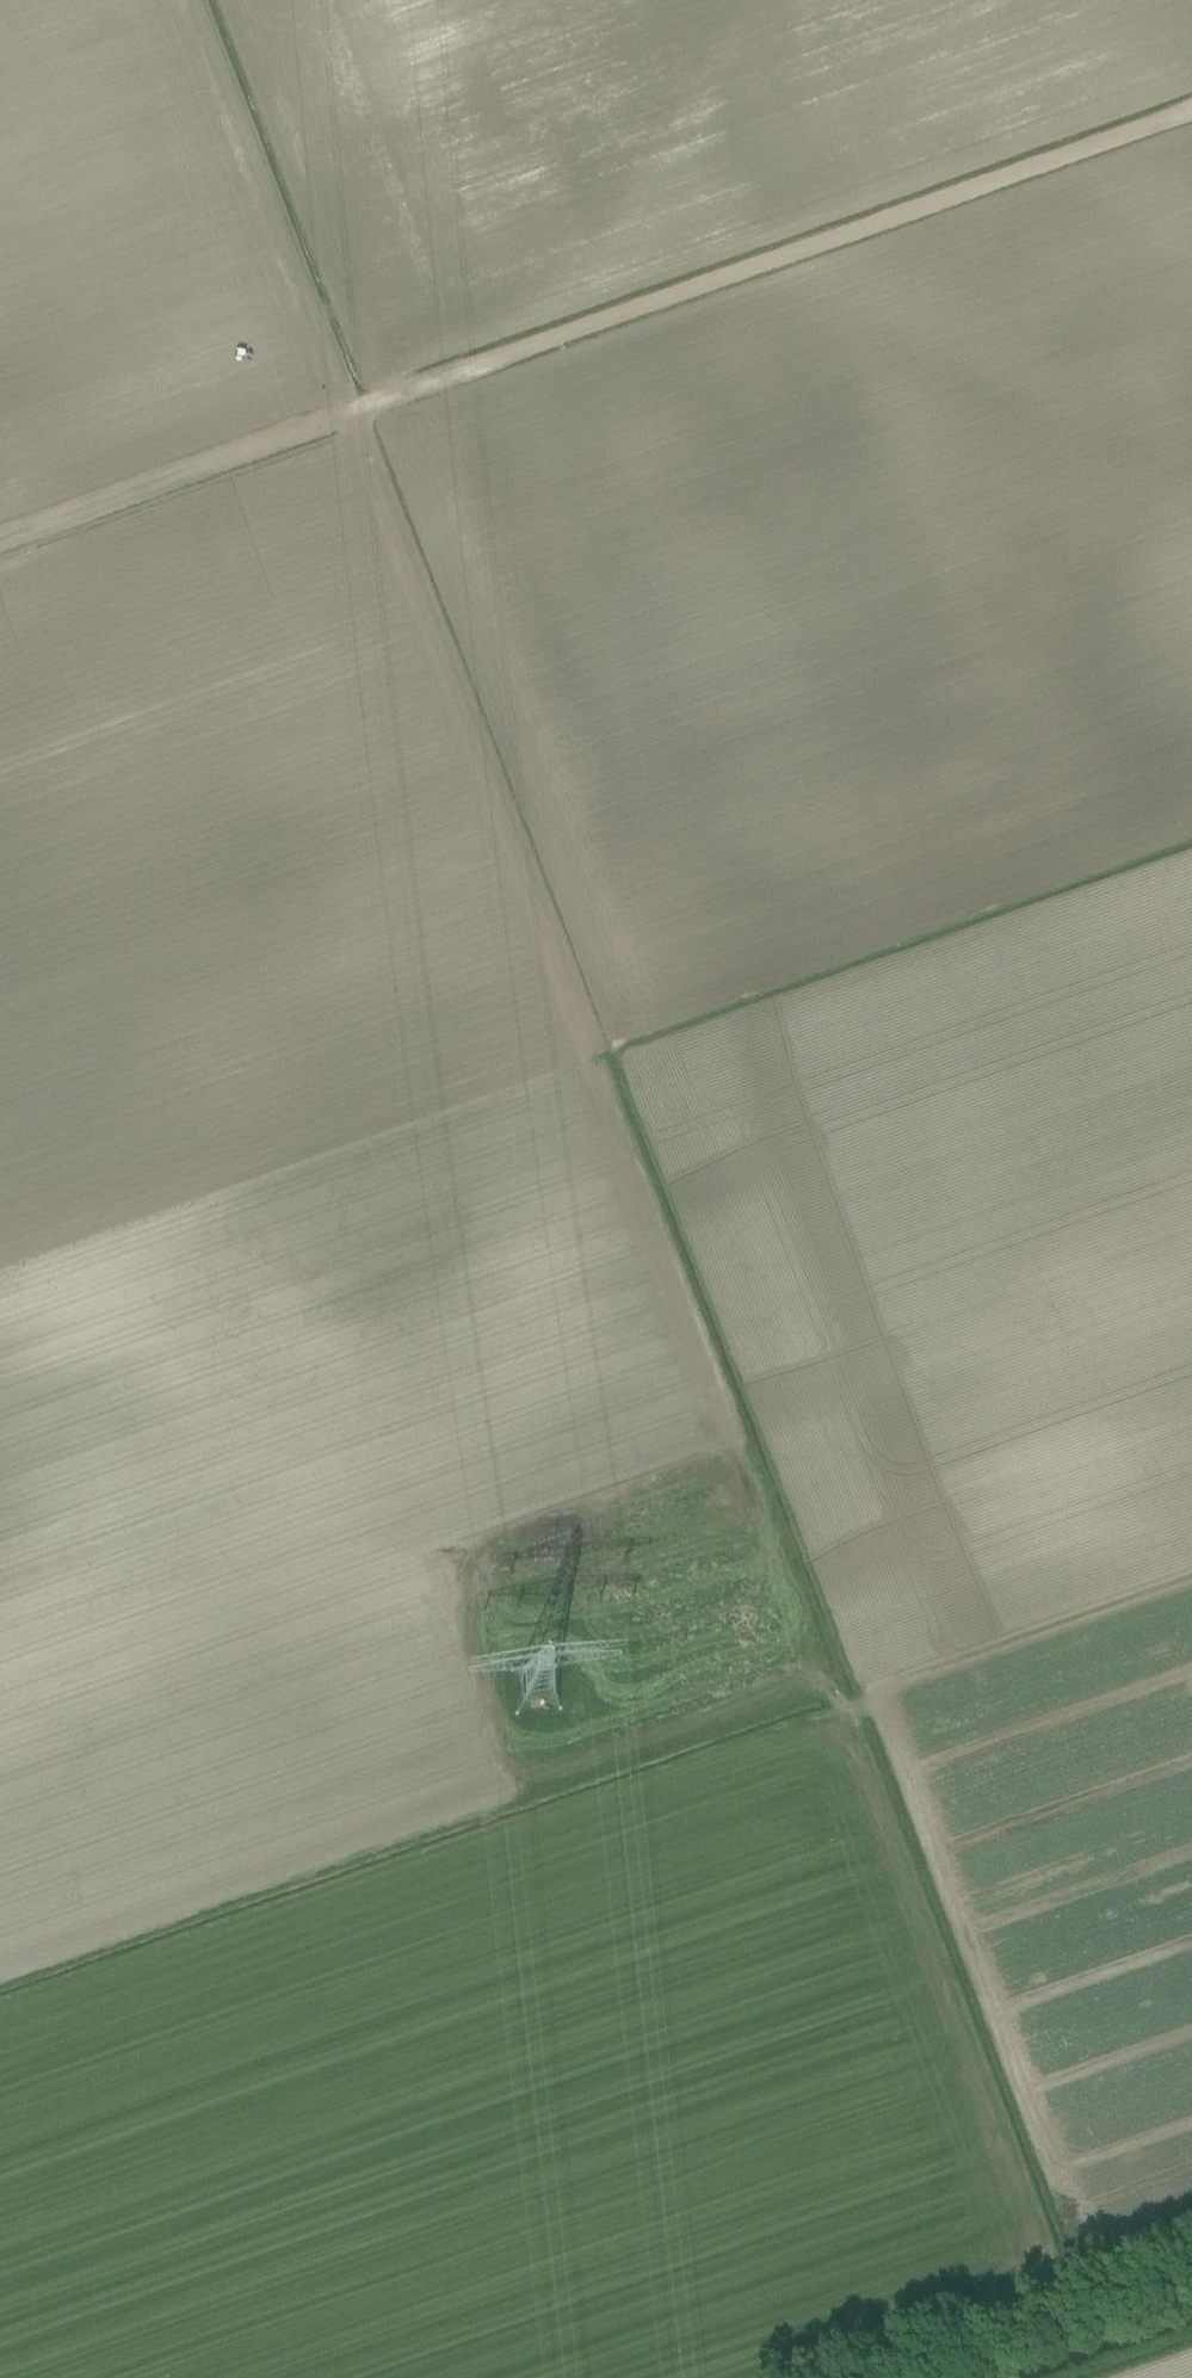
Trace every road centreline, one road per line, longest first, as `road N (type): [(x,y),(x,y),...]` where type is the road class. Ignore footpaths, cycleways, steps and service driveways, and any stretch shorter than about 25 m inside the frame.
road 1 (track): [(1191,117),(0,542)]

